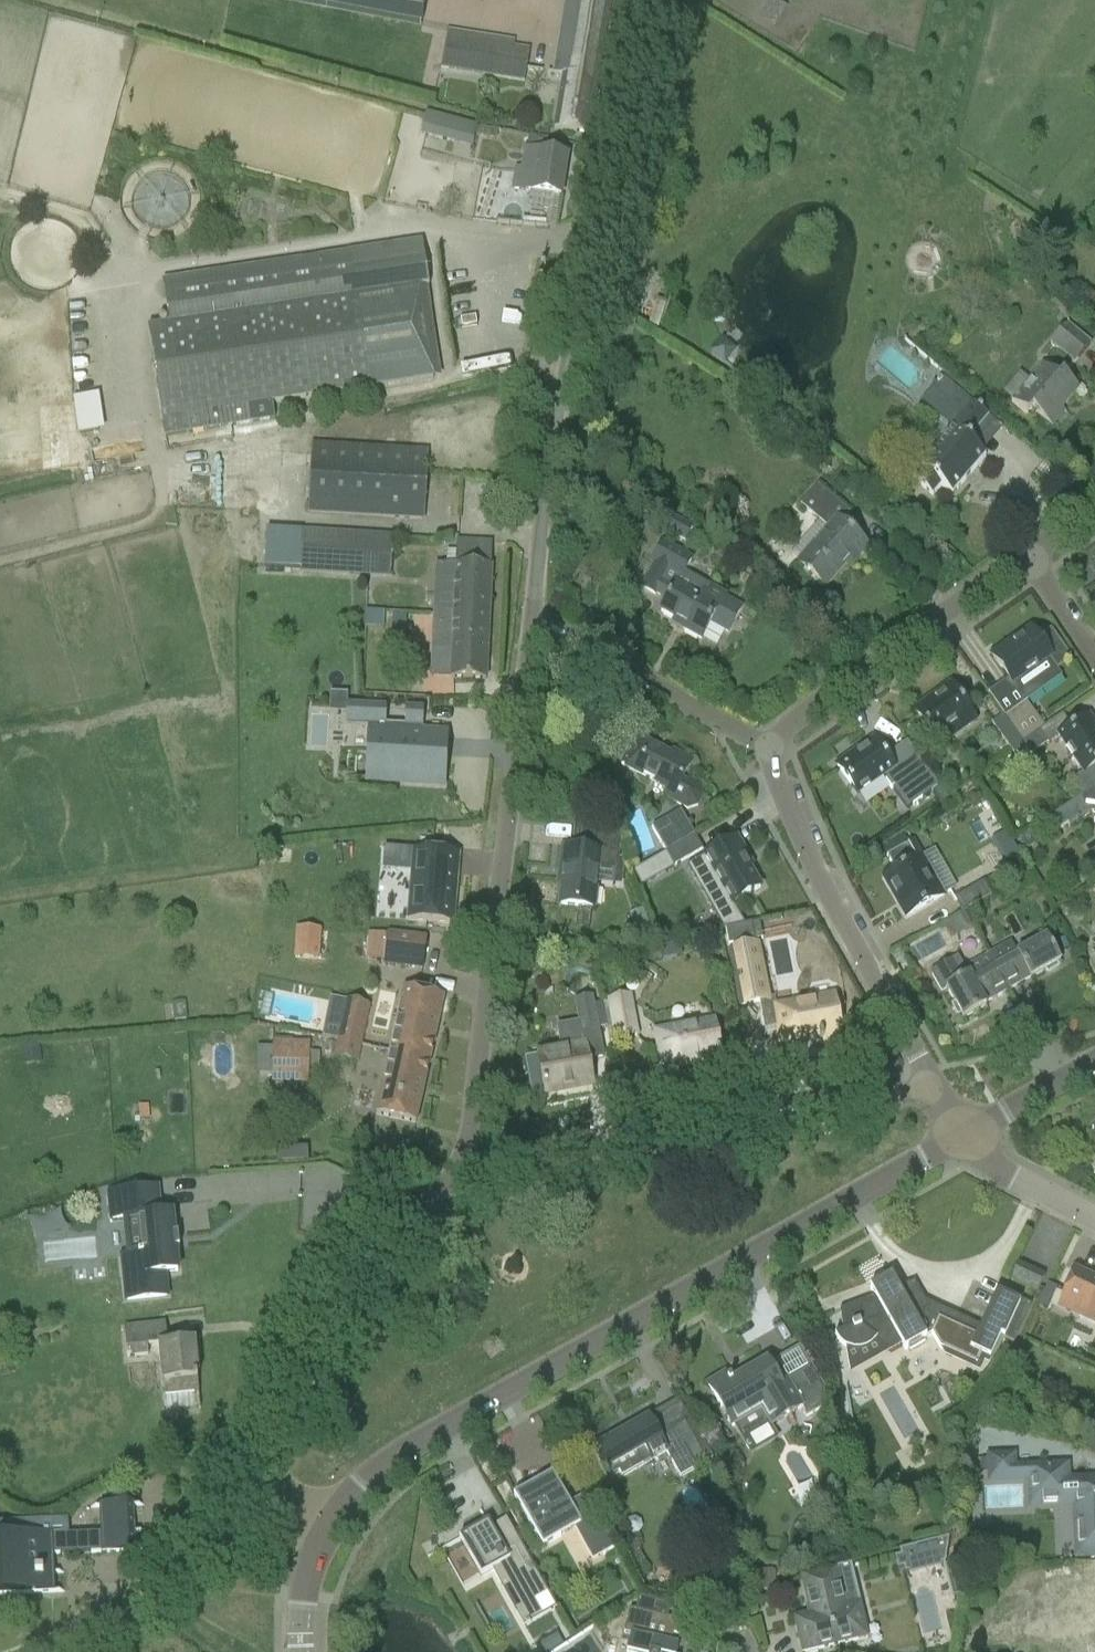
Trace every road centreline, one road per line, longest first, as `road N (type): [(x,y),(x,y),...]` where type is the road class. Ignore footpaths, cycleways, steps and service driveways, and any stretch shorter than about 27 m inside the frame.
road 1 (residential): [(464,1169),(537,618),(638,0)]
road 2 (residential): [(319,1541),(383,1470),(960,1129)]
road 3 (residential): [(933,1090),(822,889),(789,818),(773,752),(796,717),(1027,555)]
road 4 (residential): [(519,1172),(933,1090)]
road 5 (residential): [(260,1494),(350,1283),(464,1169)]
road 6 (unclassified): [(260,1494),(121,1623),(60,1651)]
road 7 (residential): [(960,1129),(1004,1176),(1094,1218)]
road 8 (residential): [(1094,1051),(960,1129)]
road 9 (residential): [(1094,654),(1027,555)]

